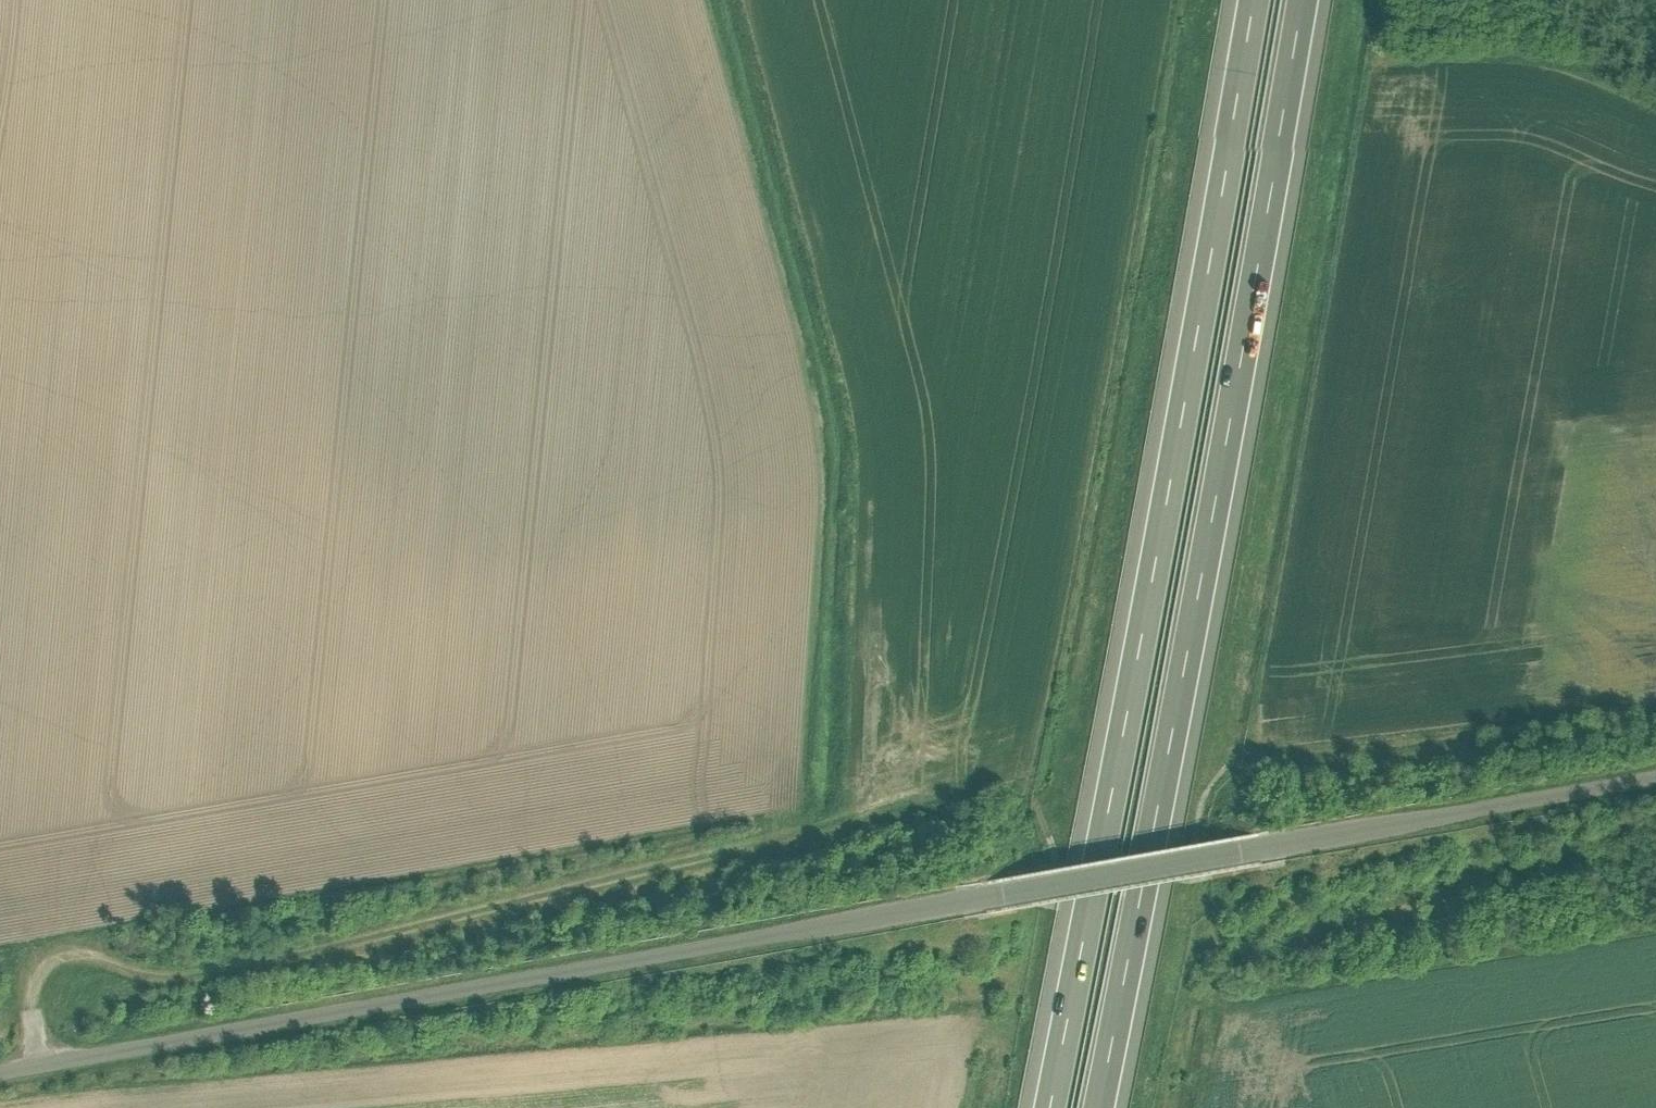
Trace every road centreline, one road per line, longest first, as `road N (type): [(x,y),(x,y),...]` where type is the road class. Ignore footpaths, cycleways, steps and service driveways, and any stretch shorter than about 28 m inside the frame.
road 1 (unclassified): [(1655,782),(0,1072)]
road 2 (motorway): [(1255,0),(1050,1107)]
road 3 (motorway): [(1098,1107),(1302,0)]
road 4 (track): [(35,1066),(34,984),(69,954),(99,955),(166,979),(203,980),(830,828)]

